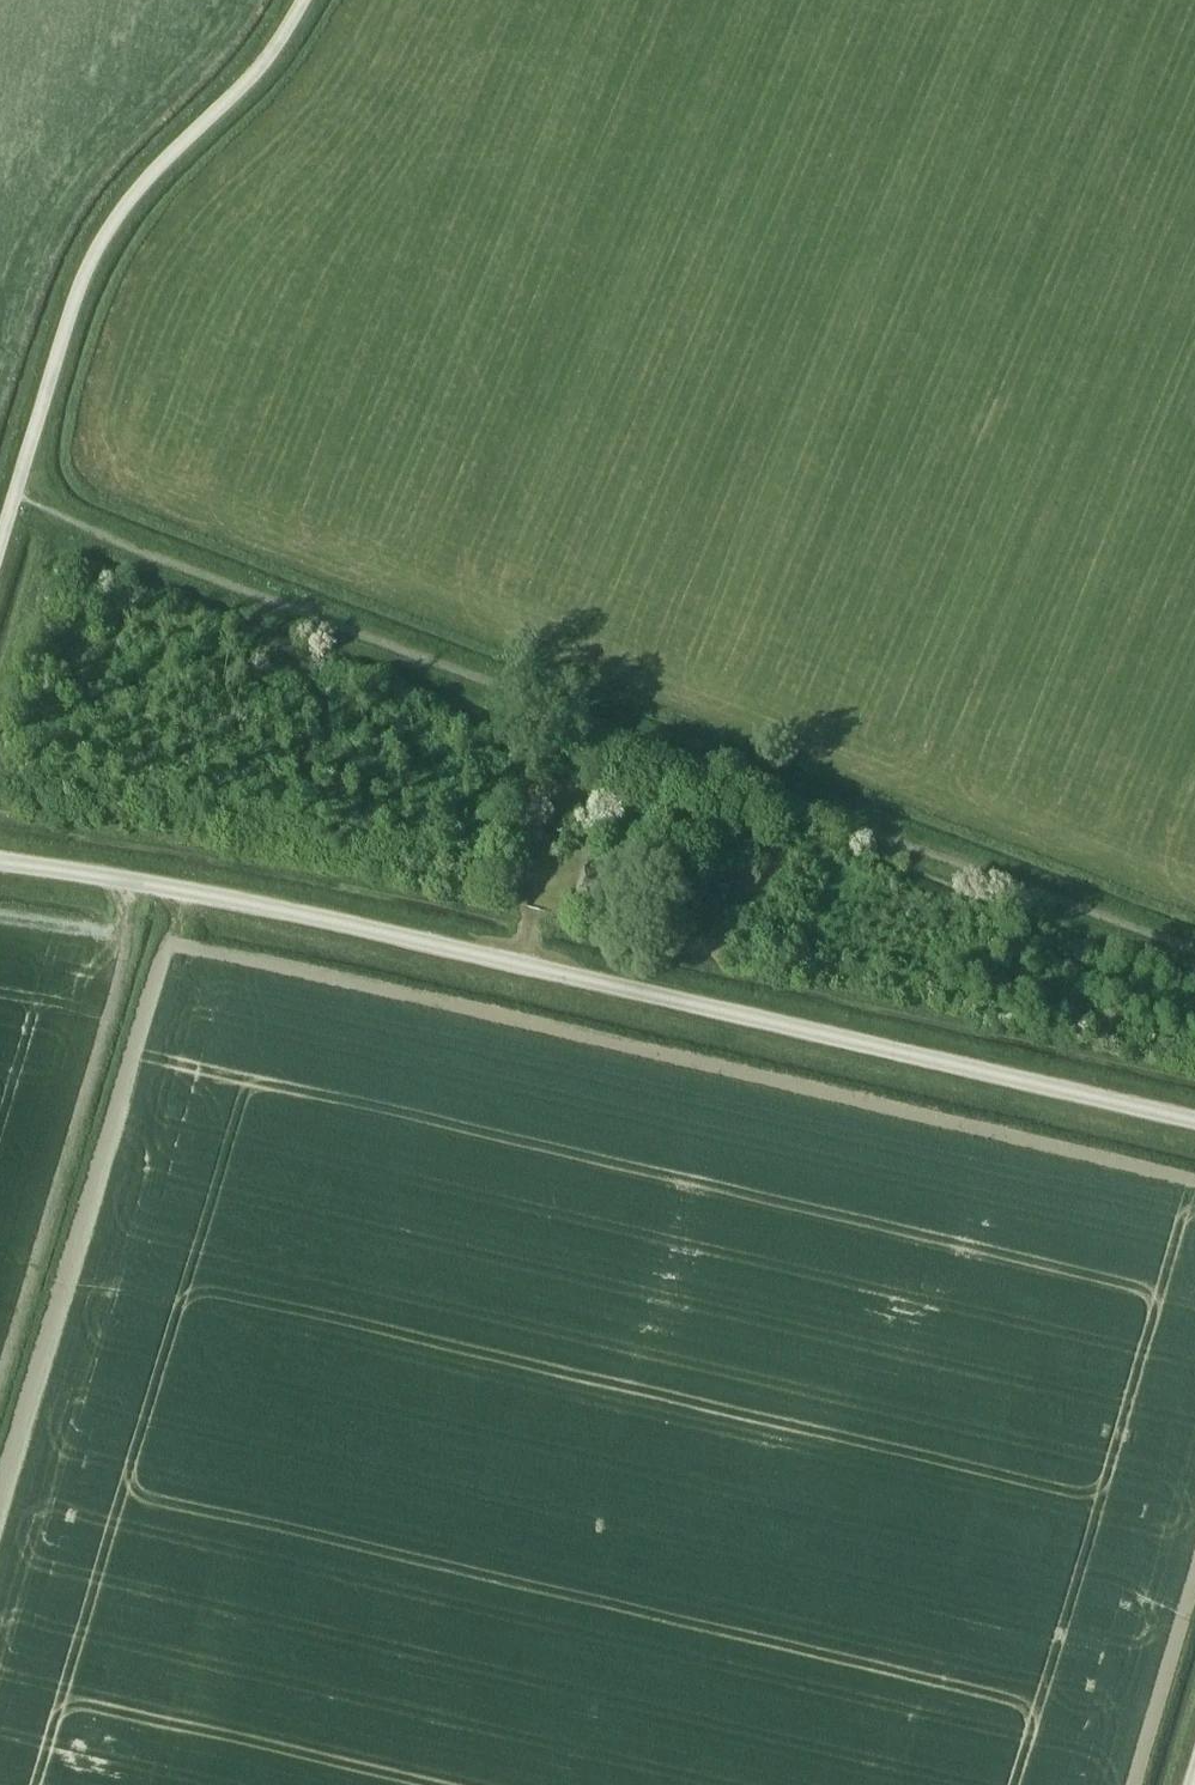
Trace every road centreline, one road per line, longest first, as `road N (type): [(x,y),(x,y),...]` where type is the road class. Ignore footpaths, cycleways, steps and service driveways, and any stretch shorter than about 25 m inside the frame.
road 1 (unclassified): [(1194,1121),(287,911),(0,862)]
road 2 (unclassified): [(0,541),(66,325),(100,243),(143,182),(255,70),(301,0)]

